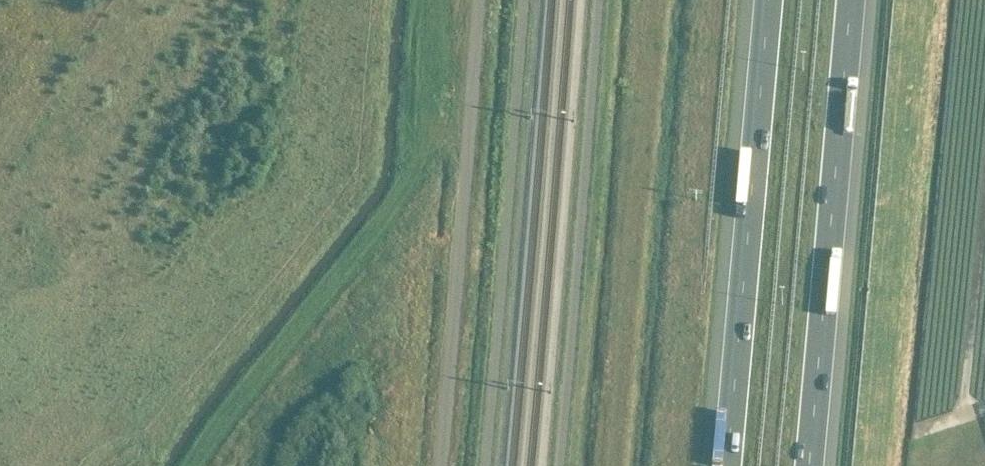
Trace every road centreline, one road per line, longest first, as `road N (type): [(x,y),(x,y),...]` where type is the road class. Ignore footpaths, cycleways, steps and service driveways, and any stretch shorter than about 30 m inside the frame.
road 1 (motorway): [(761,0),(717,465)]
road 2 (unclassified): [(444,465),(488,0)]
road 3 (motorway): [(808,465),(850,0)]

